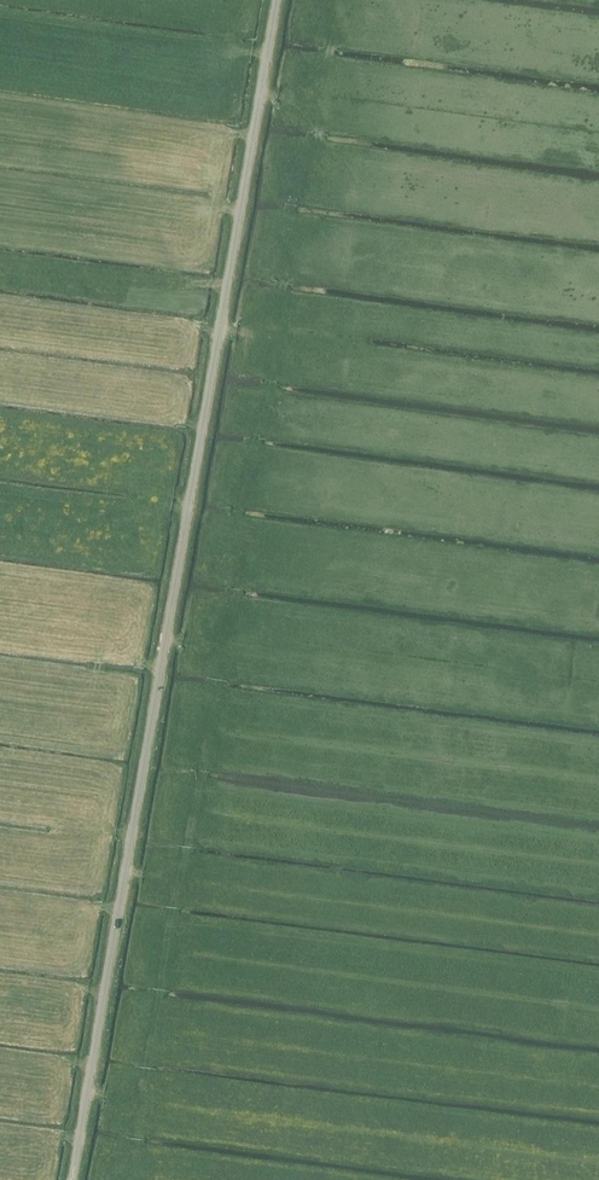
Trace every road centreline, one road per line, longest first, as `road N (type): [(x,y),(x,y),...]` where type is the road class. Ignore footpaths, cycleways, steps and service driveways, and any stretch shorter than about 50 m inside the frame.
road 1 (unclassified): [(73,1179),(276,0)]
road 2 (track): [(260,96),(321,104),(294,183),(270,367),(240,492),(222,641),(224,713),(196,782)]

